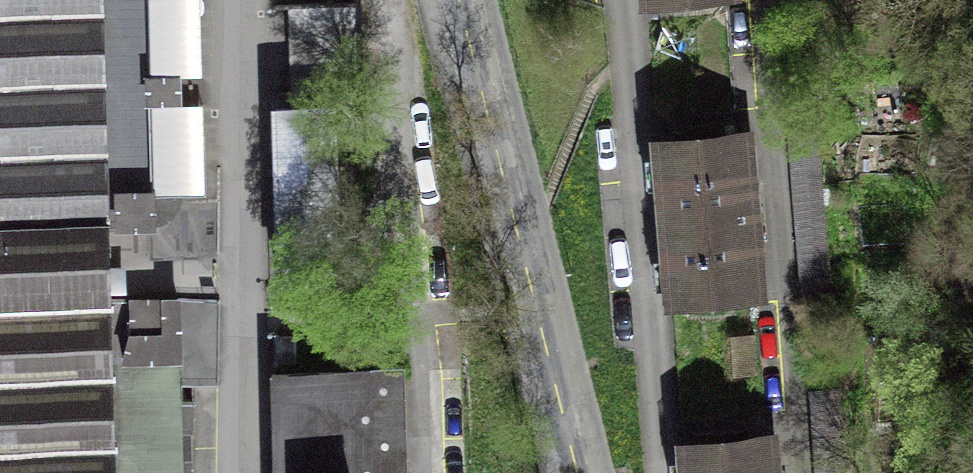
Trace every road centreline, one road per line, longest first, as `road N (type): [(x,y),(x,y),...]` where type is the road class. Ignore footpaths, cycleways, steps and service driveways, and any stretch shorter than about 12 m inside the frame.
road 1 (tertiary): [(470,0),(589,472)]

